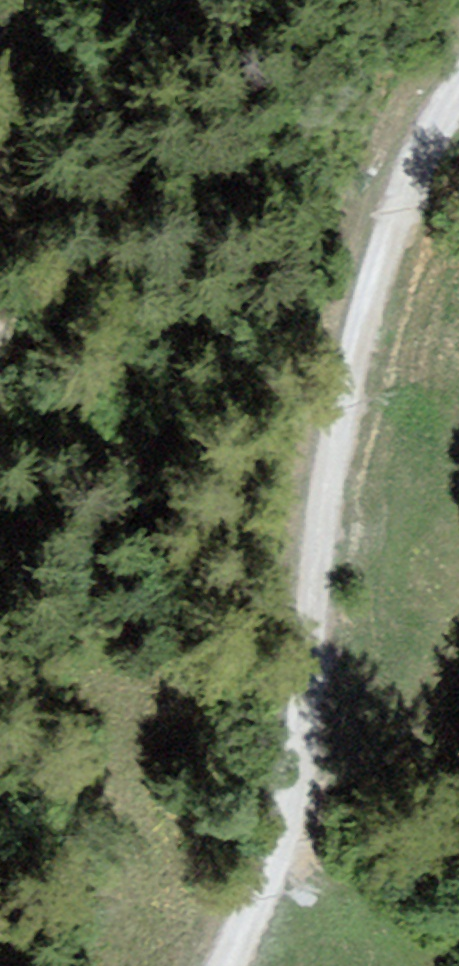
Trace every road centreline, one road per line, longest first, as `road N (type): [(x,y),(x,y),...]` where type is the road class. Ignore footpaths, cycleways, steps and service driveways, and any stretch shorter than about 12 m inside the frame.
road 1 (track): [(458,88),(410,171),(371,266),(323,481),(308,577),(306,686),(286,798),(222,965)]
road 2 (track): [(0,199),(37,0)]

